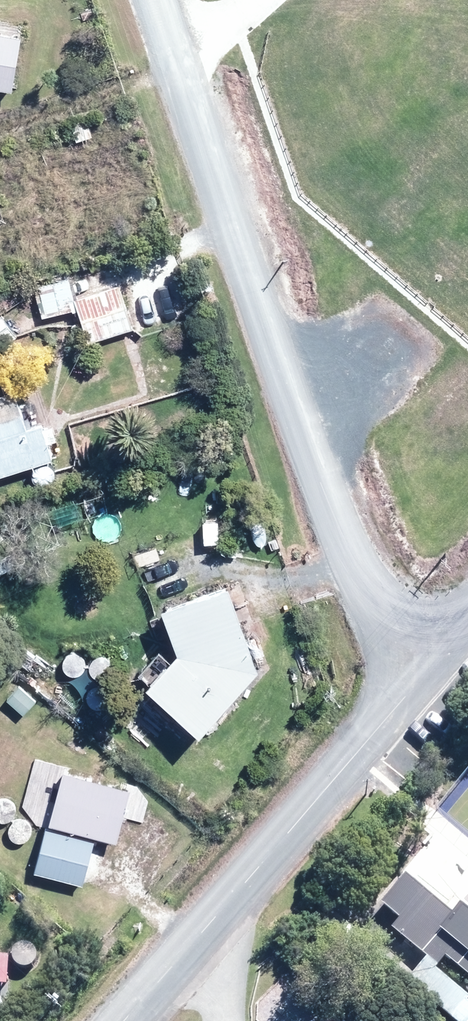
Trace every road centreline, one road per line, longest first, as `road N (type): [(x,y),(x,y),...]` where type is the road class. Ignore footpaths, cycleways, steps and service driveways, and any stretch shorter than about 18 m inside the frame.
road 1 (unclassified): [(160,0),(350,555),(387,630),(422,678)]
road 2 (unclassified): [(127,1020),(422,678)]

